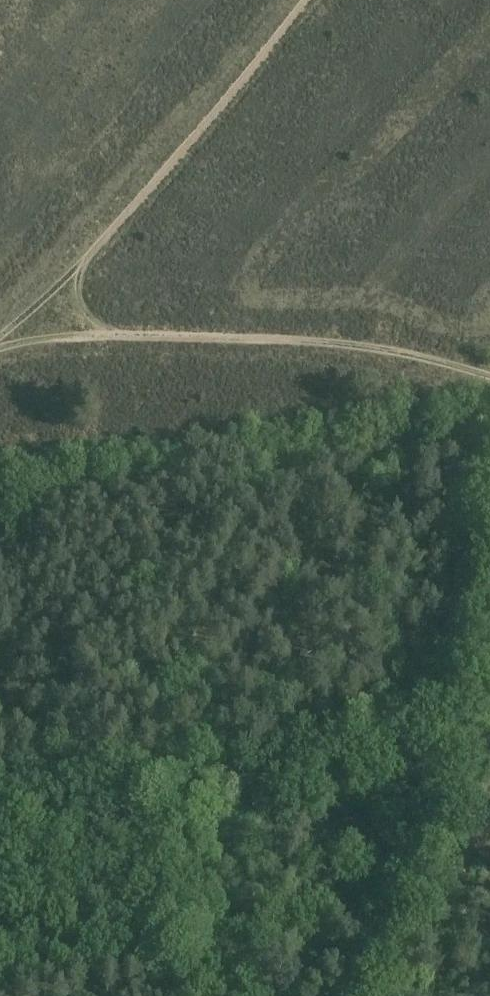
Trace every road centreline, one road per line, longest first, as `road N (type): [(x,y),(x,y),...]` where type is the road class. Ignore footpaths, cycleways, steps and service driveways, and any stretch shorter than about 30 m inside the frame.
road 1 (track): [(0,846),(19,832),(489,735)]
road 2 (track): [(307,0),(133,209),(0,337)]
road 3 (track): [(103,335),(369,346),(489,375)]
road 4 (track): [(489,783),(399,995)]

